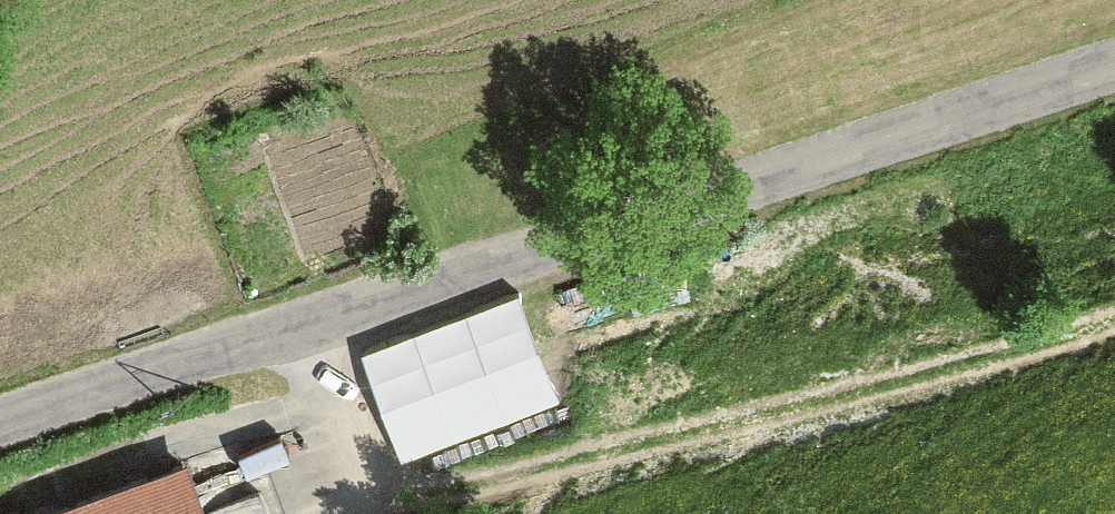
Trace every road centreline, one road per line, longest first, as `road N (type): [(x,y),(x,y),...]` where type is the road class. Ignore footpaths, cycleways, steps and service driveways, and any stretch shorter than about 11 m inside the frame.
road 1 (unclassified): [(1114,67),(0,422)]
road 2 (track): [(352,496),(785,413),(1114,320)]
road 3 (track): [(297,325),(356,513)]

